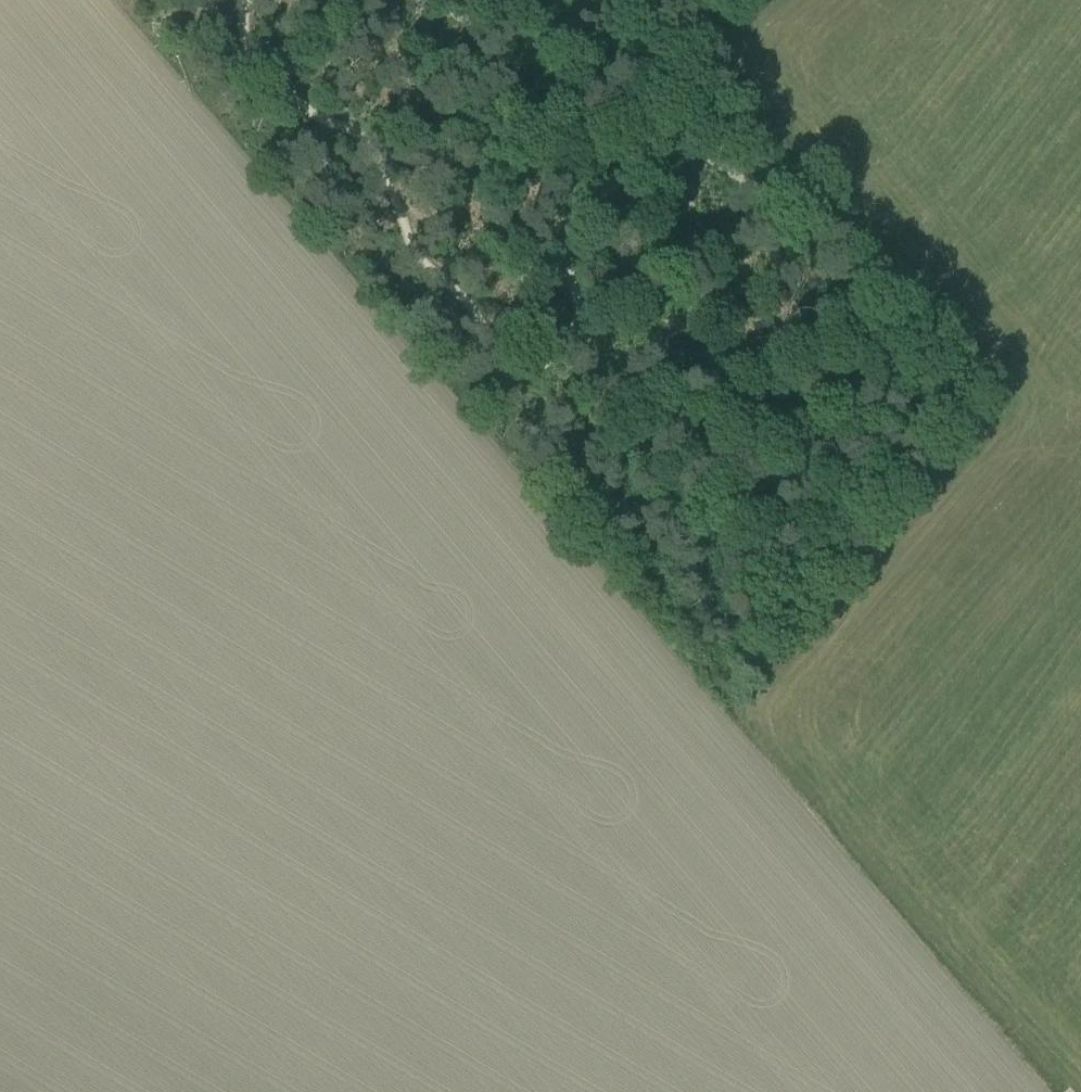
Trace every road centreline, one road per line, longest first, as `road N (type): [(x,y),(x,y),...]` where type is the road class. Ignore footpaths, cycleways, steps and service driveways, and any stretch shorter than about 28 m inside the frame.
road 1 (track): [(638,0),(650,35),(657,128),(574,225),(564,246),(576,320),(566,343),(523,375),(498,360),(456,294),(409,248),(375,151),(318,120),(278,84),(240,30),(246,0)]
road 2 (track): [(657,128),(769,192)]

